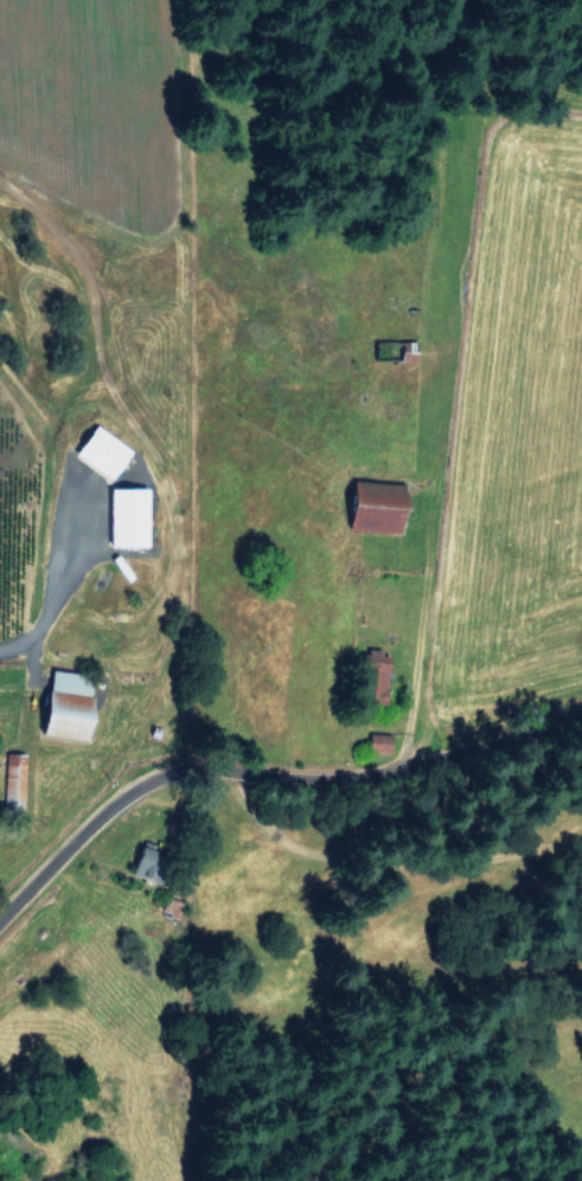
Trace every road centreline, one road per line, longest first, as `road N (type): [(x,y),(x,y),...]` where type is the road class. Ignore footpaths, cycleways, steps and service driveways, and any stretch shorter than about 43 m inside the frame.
road 1 (residential): [(0,916),(90,821),(153,773),(184,766),(331,780),(401,774),(581,713)]

